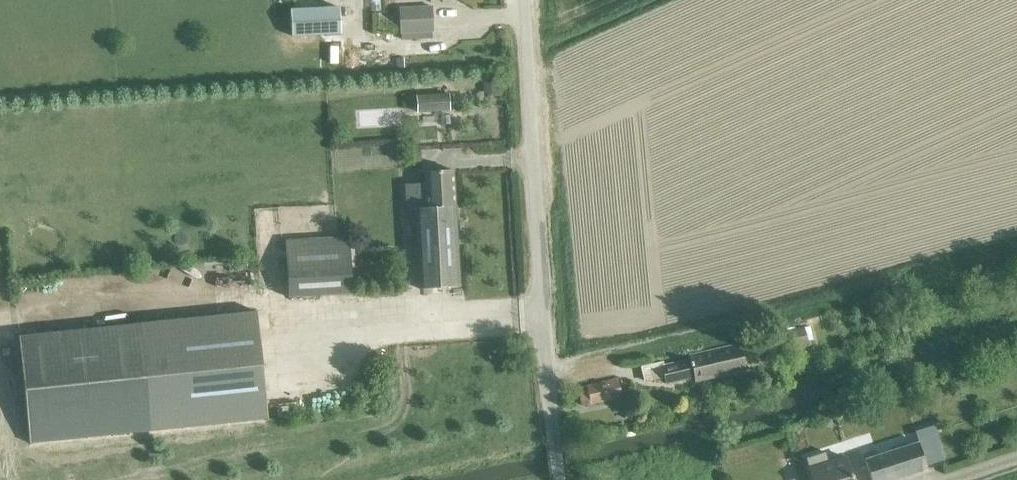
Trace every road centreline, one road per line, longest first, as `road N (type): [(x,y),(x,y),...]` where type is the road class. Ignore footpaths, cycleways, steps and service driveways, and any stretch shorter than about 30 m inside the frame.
road 1 (unclassified): [(562,479),(523,0)]

